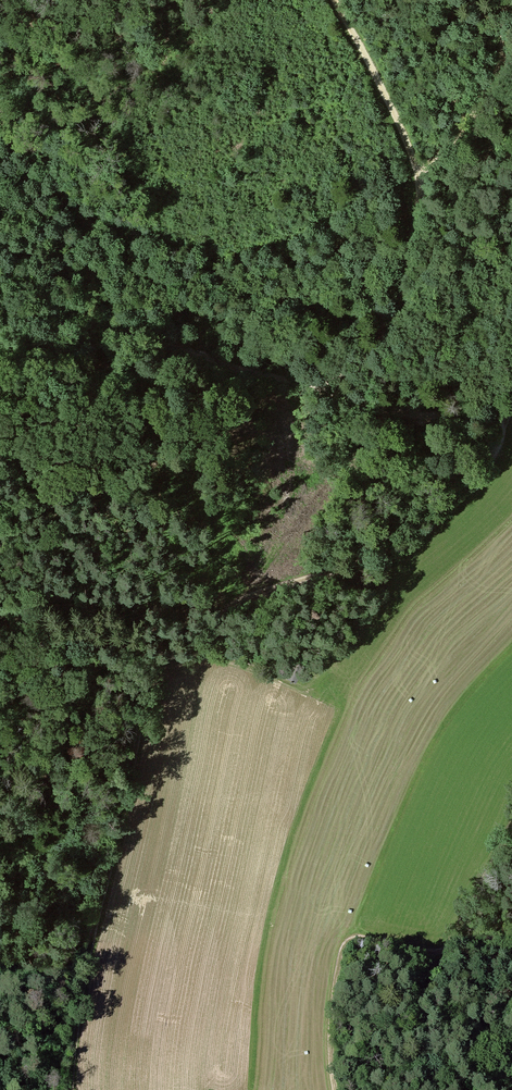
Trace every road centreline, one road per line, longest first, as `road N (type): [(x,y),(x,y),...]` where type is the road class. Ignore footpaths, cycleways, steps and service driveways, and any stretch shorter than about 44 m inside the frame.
road 1 (track): [(188,653),(206,641),(235,594),(389,540),(473,475),(495,443),(498,419),(406,413),(336,385),(375,329)]
road 2 (track): [(67,1089),(84,932),(159,654)]
road 3 (track): [(0,272),(54,312),(264,379),(336,385)]
road 4 (track): [(511,42),(422,170),(411,245),(375,329)]
road 5 (track): [(511,957),(467,956),(454,948),(511,825)]
road 6 (track): [(422,170),(335,0)]
road 7 (track): [(159,654),(34,616),(0,615)]
road 8 (track): [(159,654),(214,655),(296,689)]

